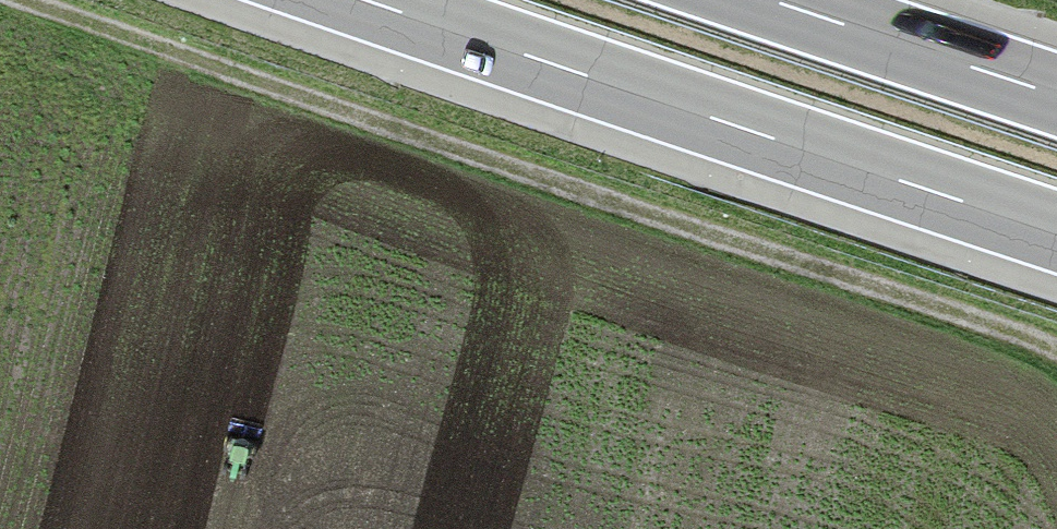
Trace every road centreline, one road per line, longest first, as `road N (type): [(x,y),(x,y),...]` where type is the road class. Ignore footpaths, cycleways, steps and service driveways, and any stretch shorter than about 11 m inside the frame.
road 1 (track): [(1056,361),(0,8)]
road 2 (motorway): [(369,0),(1056,232)]
road 3 (motorway): [(1056,92),(778,0)]

